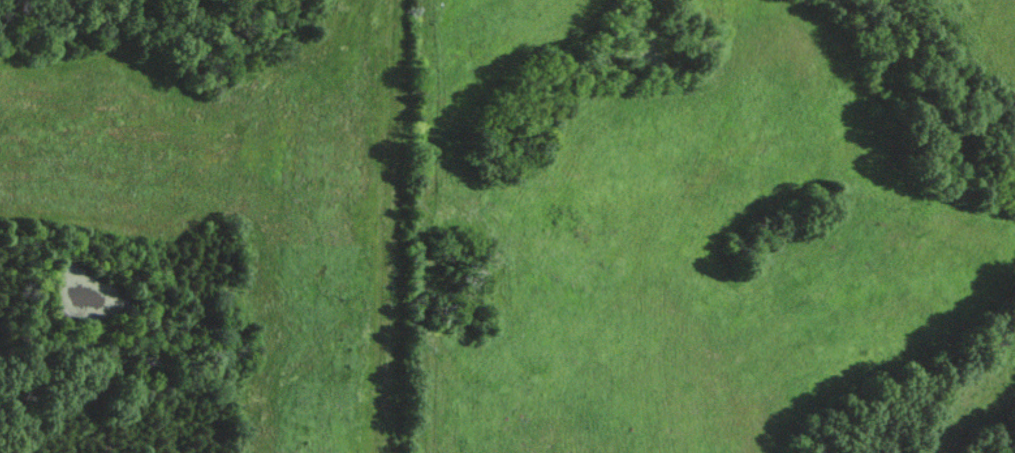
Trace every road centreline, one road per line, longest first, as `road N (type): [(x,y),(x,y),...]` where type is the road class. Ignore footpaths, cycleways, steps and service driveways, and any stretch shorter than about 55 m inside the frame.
road 1 (residential): [(408,0),(397,336)]

